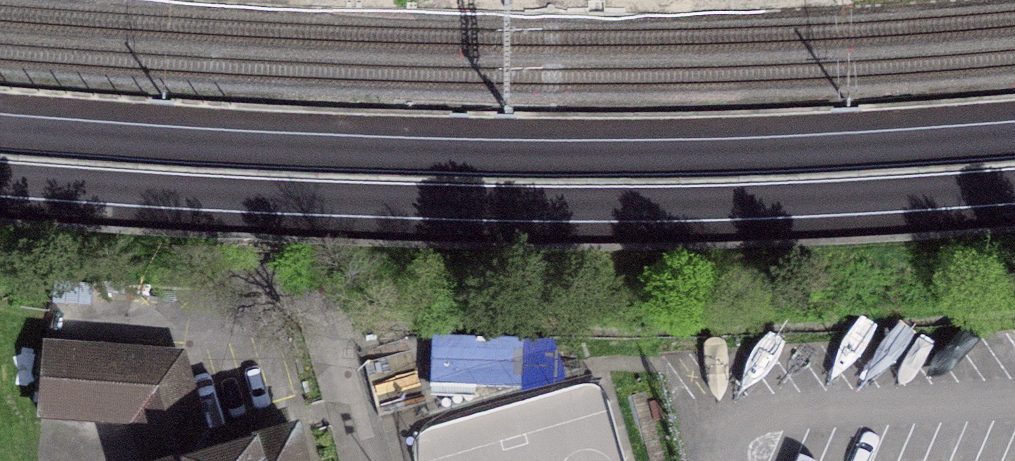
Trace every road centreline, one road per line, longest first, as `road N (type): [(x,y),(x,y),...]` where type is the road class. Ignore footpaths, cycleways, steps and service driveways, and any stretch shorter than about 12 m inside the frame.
road 1 (motorway): [(1014,139),(669,159),(367,155),(0,131)]
road 2 (motorway): [(0,177),(363,200),(659,204),(1014,186)]

